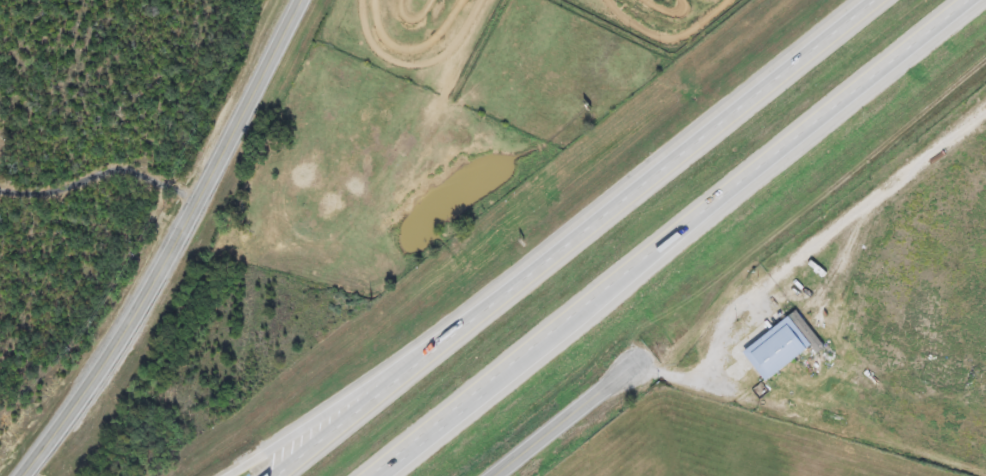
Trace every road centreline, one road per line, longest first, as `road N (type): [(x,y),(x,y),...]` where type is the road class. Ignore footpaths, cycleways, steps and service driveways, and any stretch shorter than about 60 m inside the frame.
road 1 (motorway): [(875,0),(276,475)]
road 2 (motorway): [(372,475),(969,0)]
road 3 (tertiary): [(20,475),(185,238),(309,0)]
road 4 (motorway): [(393,475),(685,225)]
road 5 (motorway): [(494,303),(227,475)]
road 6 (residential): [(630,370),(498,475)]

